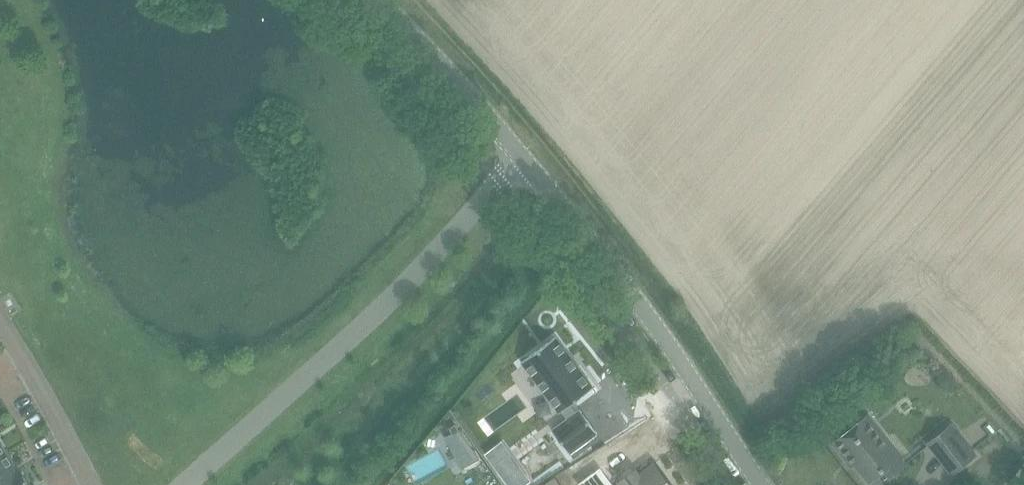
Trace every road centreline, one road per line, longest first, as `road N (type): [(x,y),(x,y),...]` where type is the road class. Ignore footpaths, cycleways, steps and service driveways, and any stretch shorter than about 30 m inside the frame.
road 1 (unclassified): [(186,484),(360,333),(517,161)]
road 2 (tertiary): [(758,484),(650,320),(517,161)]
road 3 (tertiary): [(517,161),(373,0)]
road 4 (residential): [(0,321),(89,484)]

